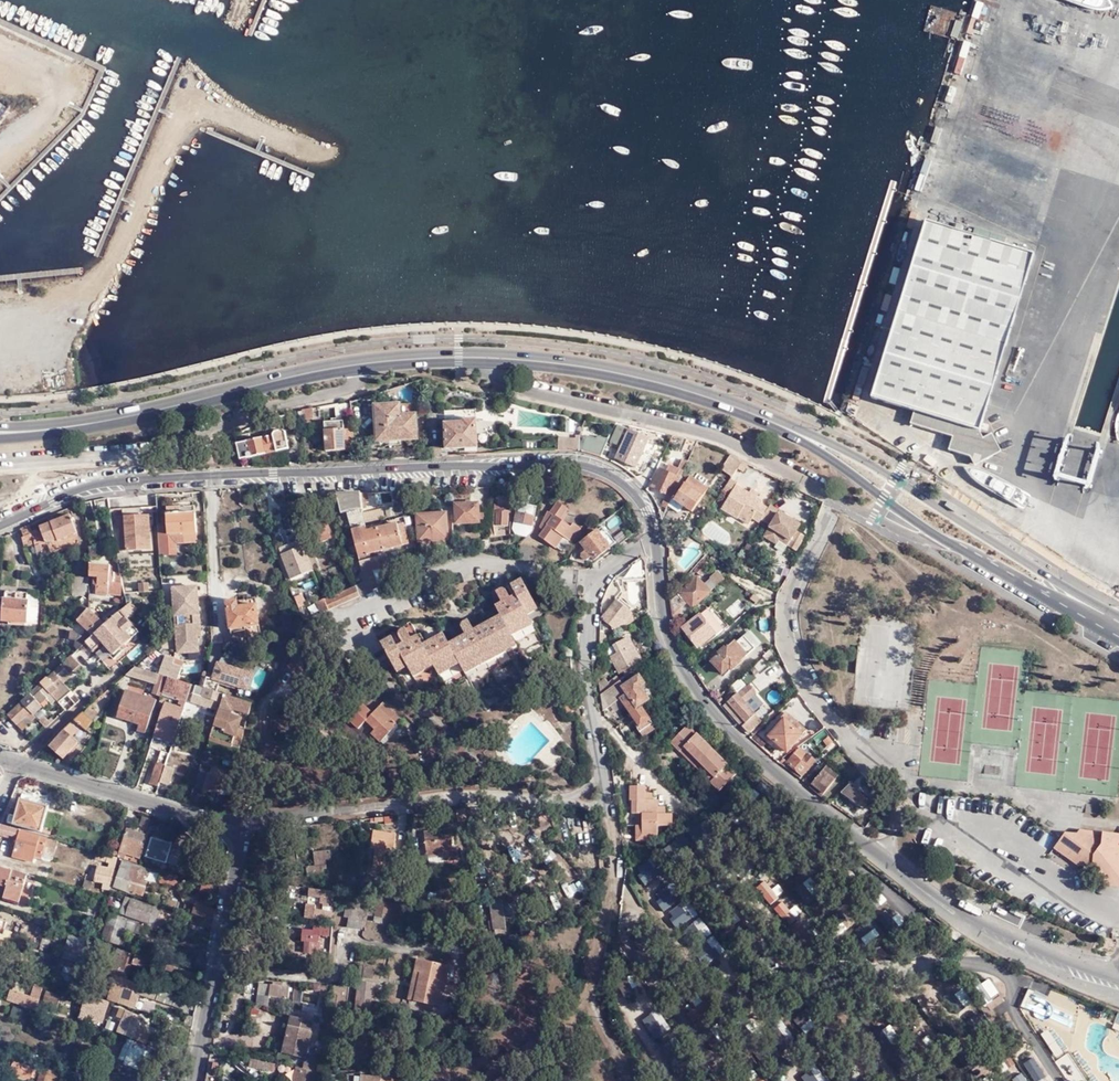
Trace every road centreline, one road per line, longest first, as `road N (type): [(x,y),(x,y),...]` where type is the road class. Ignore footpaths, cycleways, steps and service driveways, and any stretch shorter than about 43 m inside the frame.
road 1 (tertiary): [(655,540),(636,494),(617,477),(576,465),(111,483),(0,525)]
road 2 (residential): [(477,357),(491,373),(536,390),(706,430),(895,527),(945,540)]
road 3 (secondary): [(20,432),(99,423),(334,368),(477,357)]
road 4 (secondary): [(1118,617),(866,462),(757,415)]
road 5 (tertiary): [(881,856),(714,712),(675,655),(655,540)]
road 6 (residential): [(881,856),(891,838),(887,796),(818,704),(786,634),(792,588),(831,509)]
road 7 (residential): [(606,794),(564,799),(472,789),(242,830)]
road 8 (secondary): [(477,357),(645,379),(757,415)]
road 9 (residential): [(600,580),(489,563),(444,569),(333,628)]
road 10 (tertiary): [(1118,987),(1012,944),(946,908),(881,856)]
road 11 (residential): [(192,1080),(242,830)]
road 12 (residential): [(18,764),(242,830)]
road 13 (secondary): [(757,415),(945,540)]
road 14 (residential): [(600,580),(587,628),(588,682),(606,794)]
road 15 (secondary): [(945,540),(1118,641)]

